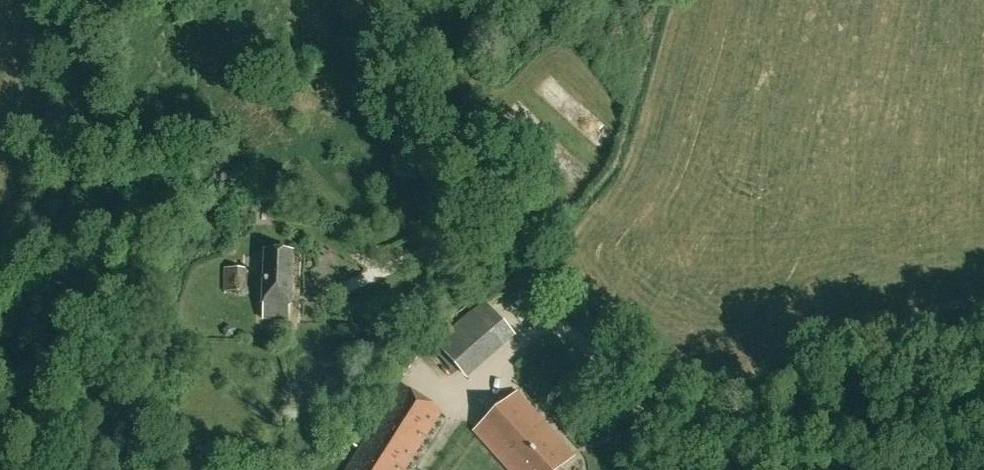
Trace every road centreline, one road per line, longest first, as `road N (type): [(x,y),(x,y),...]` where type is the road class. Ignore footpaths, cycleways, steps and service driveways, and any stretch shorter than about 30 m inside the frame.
road 1 (track): [(365,0),(441,108),(546,304)]
road 2 (unclassified): [(683,454),(853,350),(983,325)]
road 3 (track): [(683,454),(546,304)]

